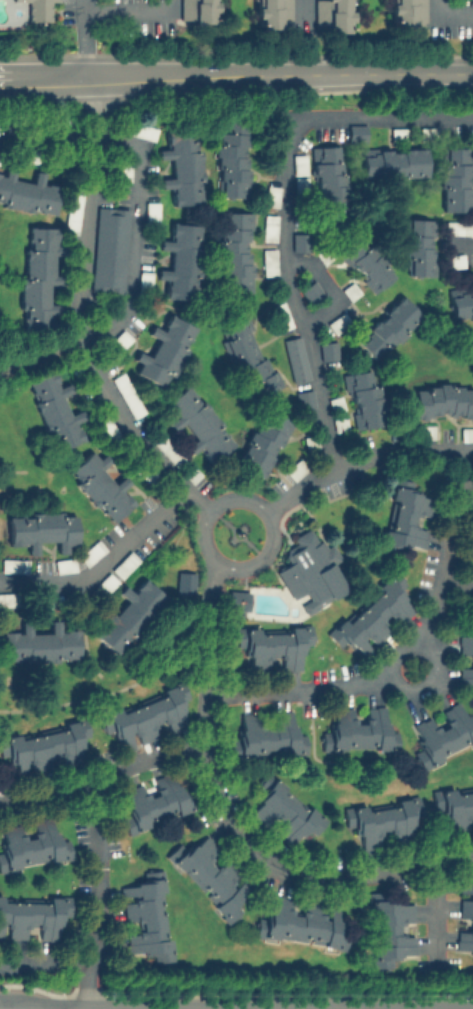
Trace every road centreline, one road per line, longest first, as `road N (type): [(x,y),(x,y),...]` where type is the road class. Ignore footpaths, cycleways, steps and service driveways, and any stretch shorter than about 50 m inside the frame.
road 1 (tertiary): [(0,80),(472,72)]
road 2 (tertiary): [(472,1008),(0,1007)]

